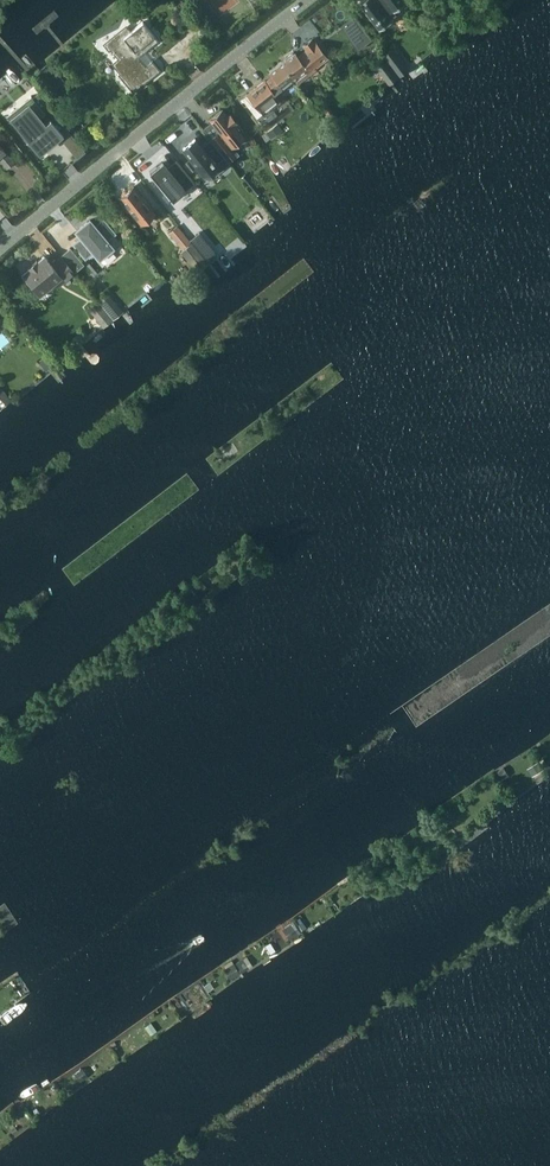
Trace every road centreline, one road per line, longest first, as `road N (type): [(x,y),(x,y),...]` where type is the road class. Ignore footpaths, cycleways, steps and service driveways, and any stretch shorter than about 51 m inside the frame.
road 1 (residential): [(0,248),(307,0)]

